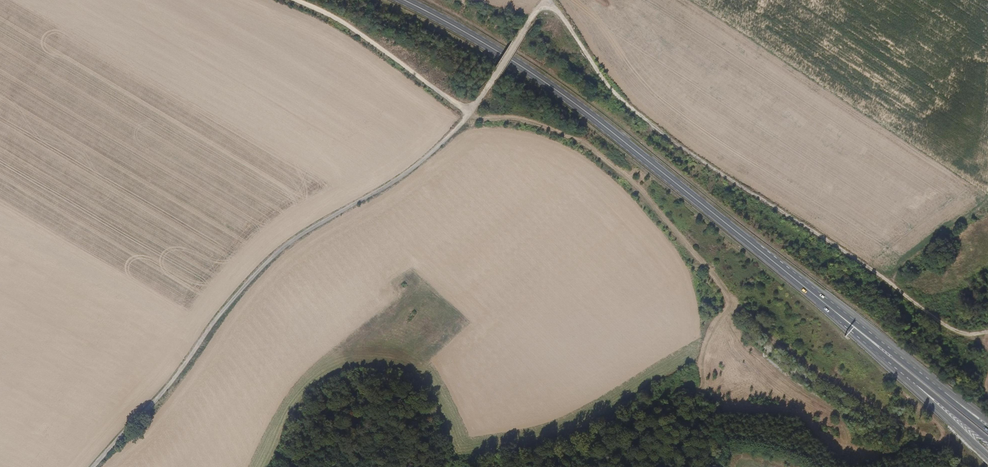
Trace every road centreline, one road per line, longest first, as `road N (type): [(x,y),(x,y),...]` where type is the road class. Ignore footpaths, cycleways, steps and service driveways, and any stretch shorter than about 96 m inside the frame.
road 1 (track): [(295,0),(346,23),(467,111),(560,130),(596,152),(652,205),(731,299),(702,368),(711,466)]
road 2 (track): [(91,466),(275,252),(387,183),(454,126),(541,0)]
road 3 (track): [(987,330),(946,325),(641,120),(546,0)]
road 4 (primary): [(403,0),(562,95),(835,312)]
road 5 (track): [(731,299),(820,375),(937,441),(963,466)]
road 6 (primary): [(942,394),(835,312)]
road 7 (track): [(885,278),(987,202)]

